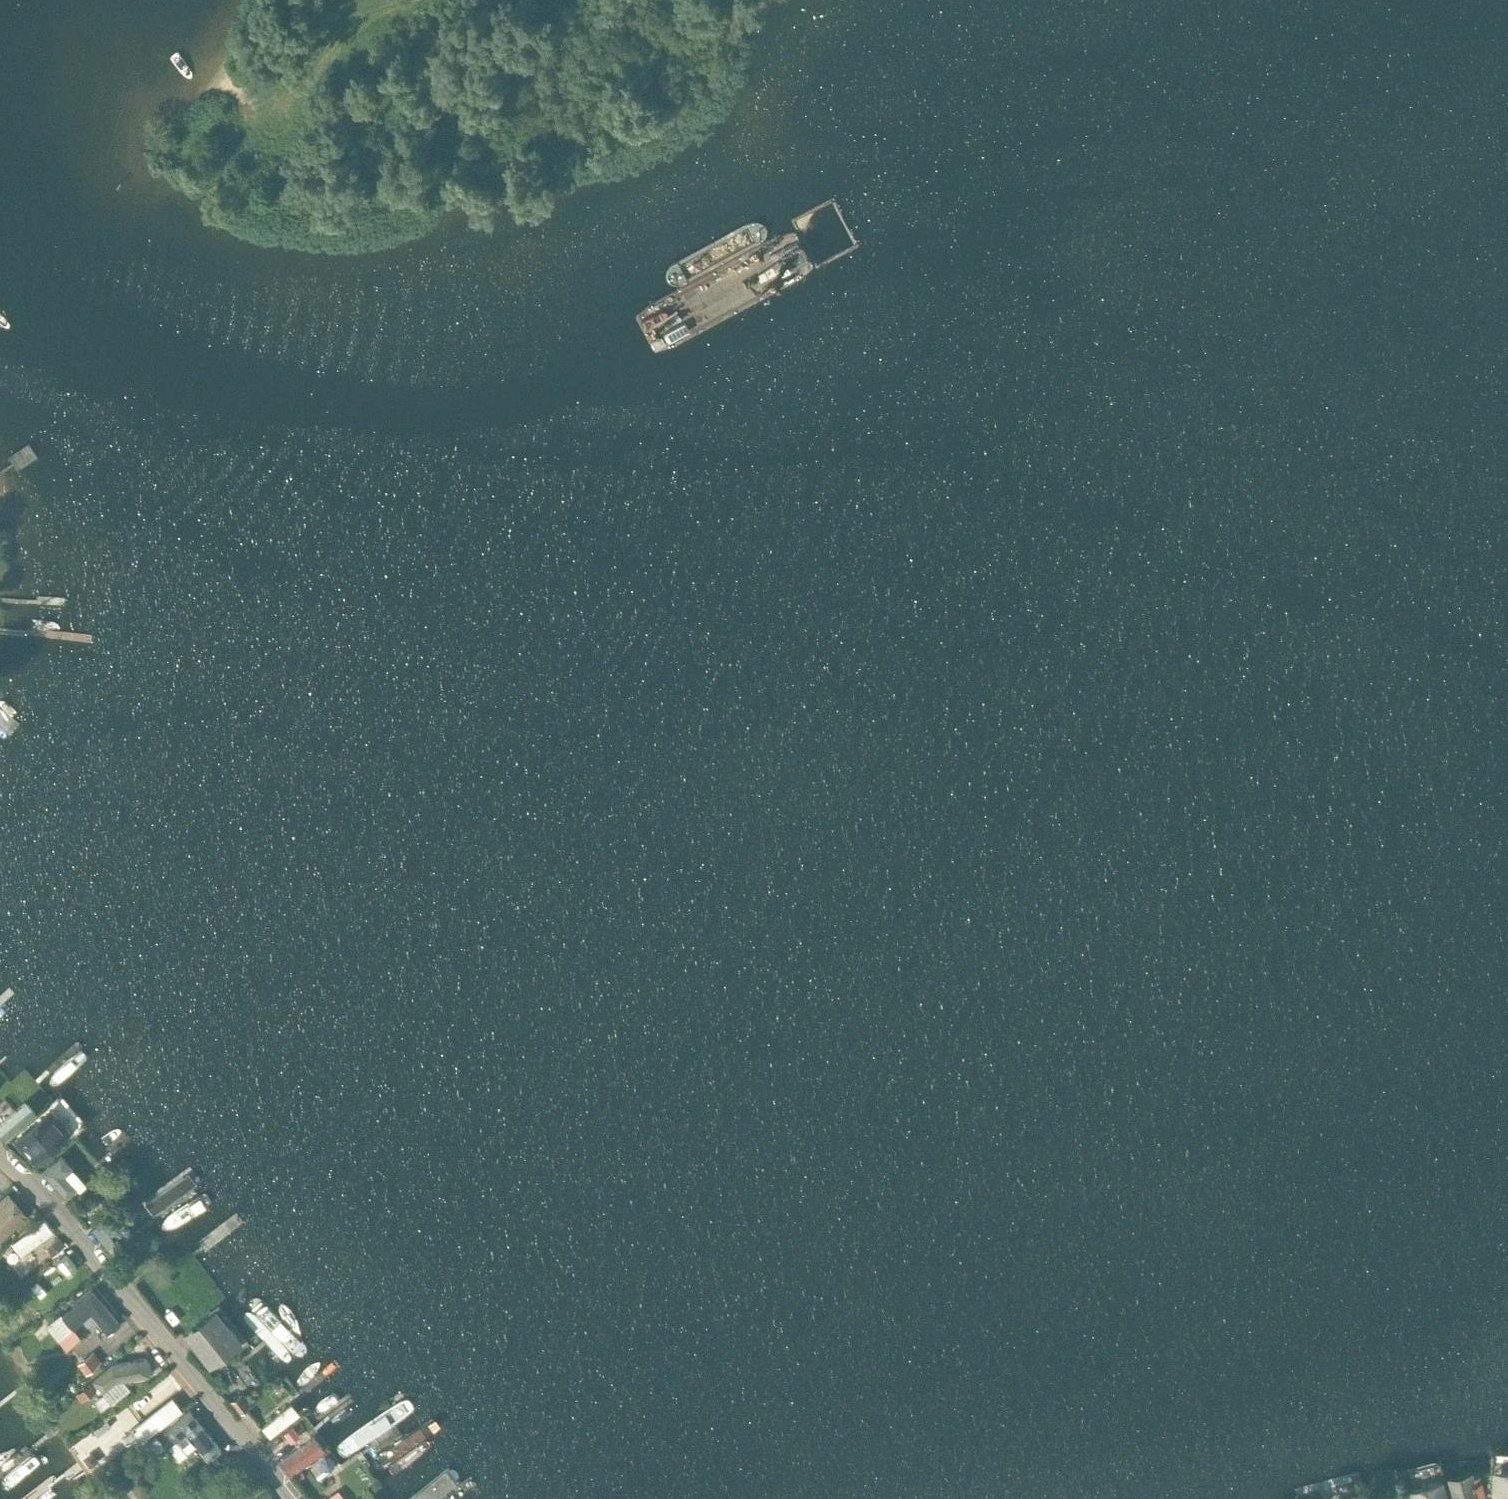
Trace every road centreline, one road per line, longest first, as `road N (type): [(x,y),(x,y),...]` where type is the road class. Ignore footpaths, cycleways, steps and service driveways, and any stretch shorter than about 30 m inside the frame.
road 1 (residential): [(287,1498),(26,1176),(0,1156)]

